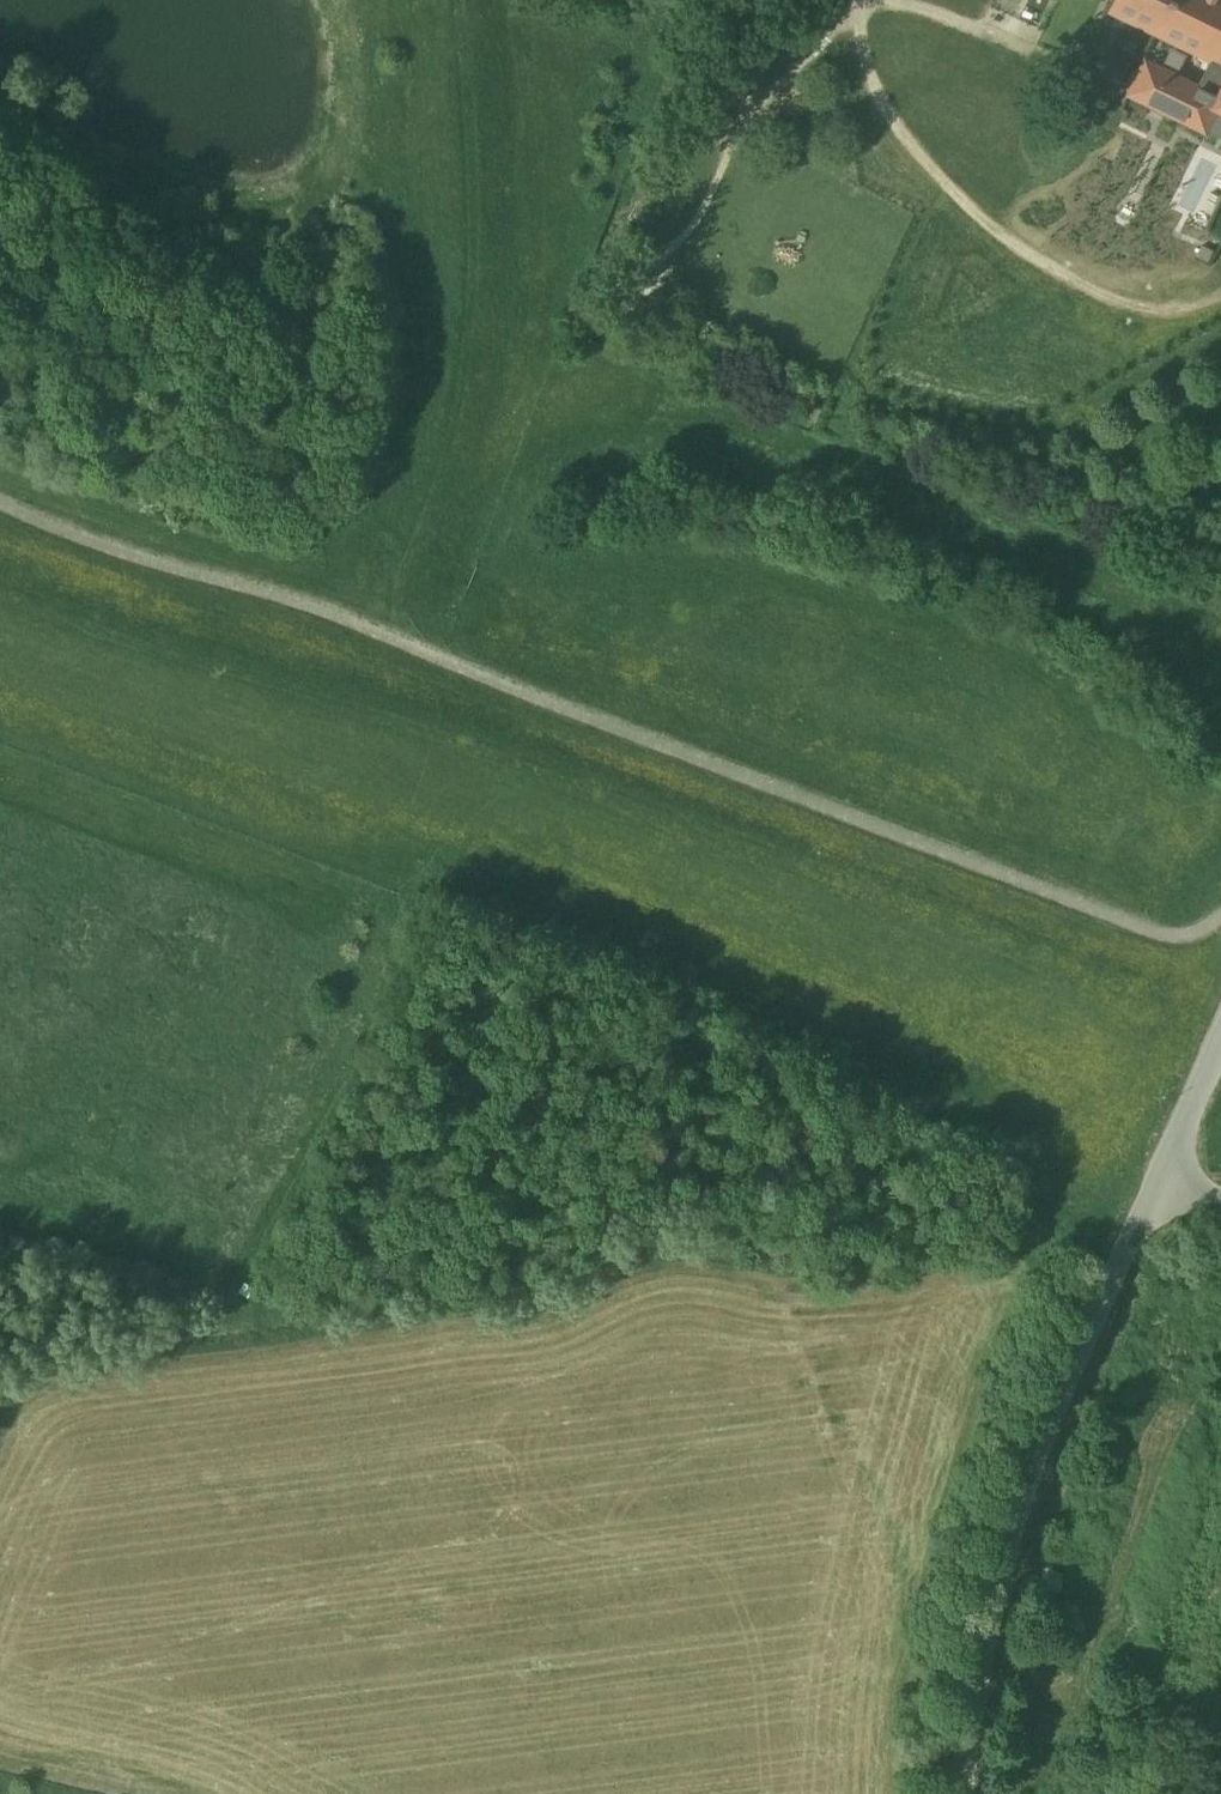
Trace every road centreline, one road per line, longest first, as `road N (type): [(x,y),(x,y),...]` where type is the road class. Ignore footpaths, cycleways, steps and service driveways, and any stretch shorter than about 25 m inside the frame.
road 1 (track): [(0,501),(171,568),(284,598),(1166,938),(1220,915)]
road 2 (unclassified): [(1154,1190),(1037,1458),(963,1793)]
road 3 (unclassified): [(1220,1035),(1154,1190)]

